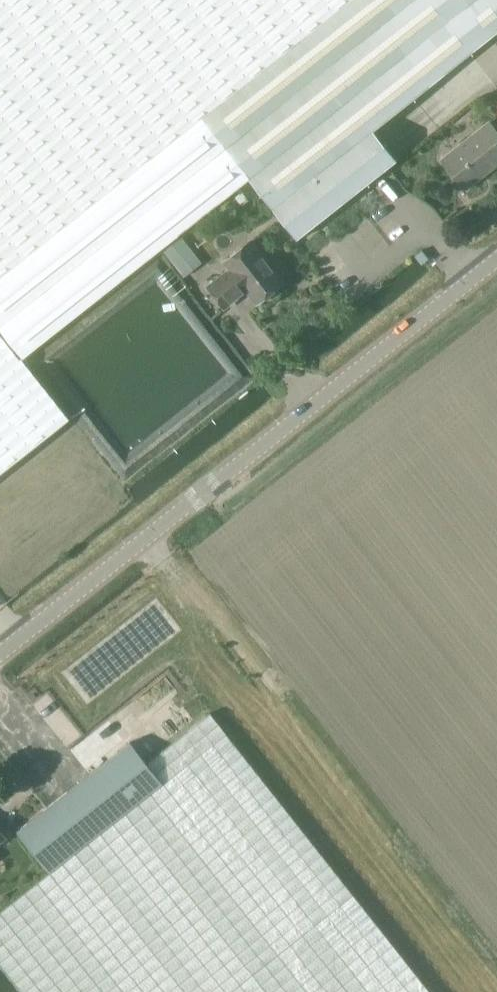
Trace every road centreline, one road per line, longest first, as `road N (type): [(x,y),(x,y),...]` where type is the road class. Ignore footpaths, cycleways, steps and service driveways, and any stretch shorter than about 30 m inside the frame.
road 1 (tertiary): [(0,653),(496,261)]

